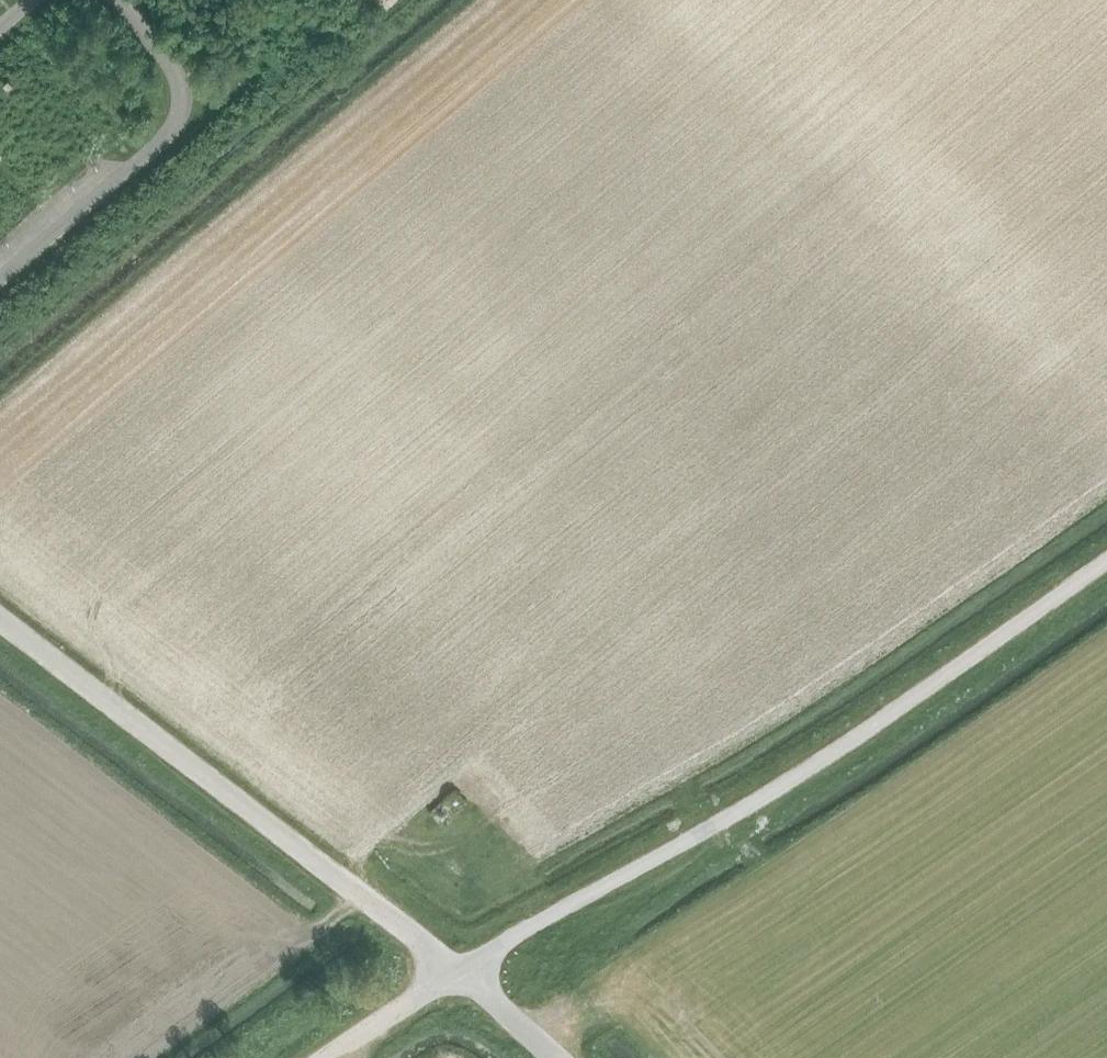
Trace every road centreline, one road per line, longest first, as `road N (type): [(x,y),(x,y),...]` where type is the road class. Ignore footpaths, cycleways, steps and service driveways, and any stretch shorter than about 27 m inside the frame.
road 1 (unclassified): [(458,972),(839,749),(1106,559)]
road 2 (unclassified): [(458,972),(0,620)]
road 3 (unclassified): [(322,1057),(458,972)]
road 4 (unclassified): [(555,1057),(458,972)]

